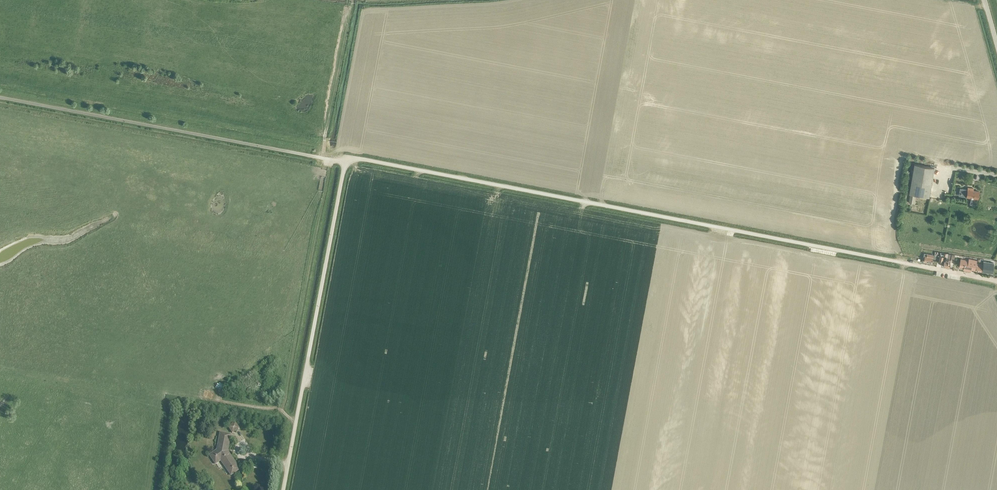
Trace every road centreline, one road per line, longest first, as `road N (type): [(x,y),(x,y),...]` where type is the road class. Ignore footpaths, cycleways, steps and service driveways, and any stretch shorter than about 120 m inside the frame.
road 1 (unclassified): [(996,282),(346,161)]
road 2 (unclassified): [(346,161),(0,98)]
road 3 (unclassified): [(283,489),(346,161)]

